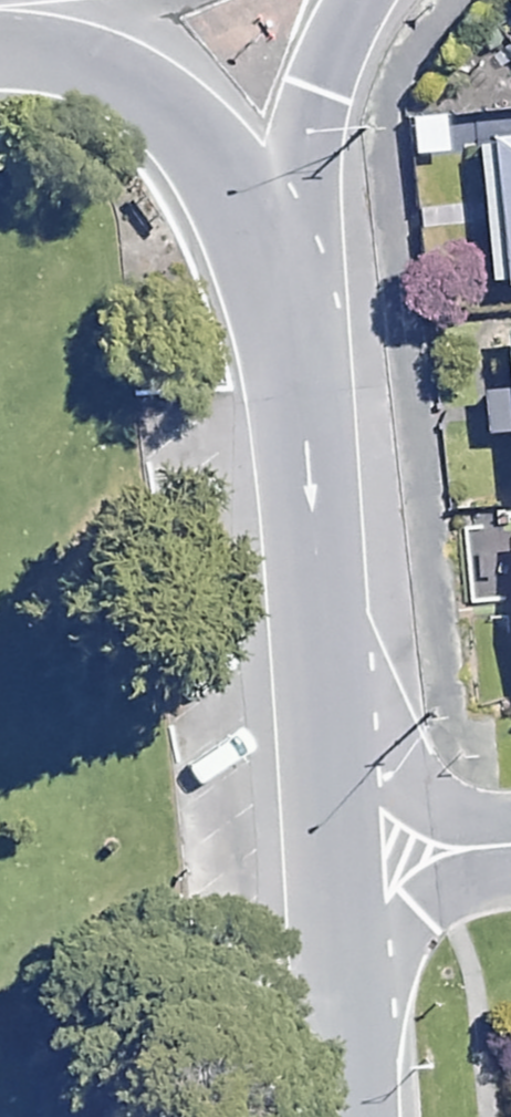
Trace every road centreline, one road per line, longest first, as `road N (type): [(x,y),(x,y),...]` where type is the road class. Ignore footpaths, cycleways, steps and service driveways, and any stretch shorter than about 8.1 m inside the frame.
road 1 (trunk): [(0,52),(97,69),(185,126),(220,167),(241,208),(302,447)]
road 2 (trunk): [(352,0),(309,92),(301,134),(302,447)]
road 3 (trunk): [(302,447),(329,864)]
road 4 (trunk): [(329,864),(340,1116)]
road 5 (residential): [(329,864),(510,851)]

